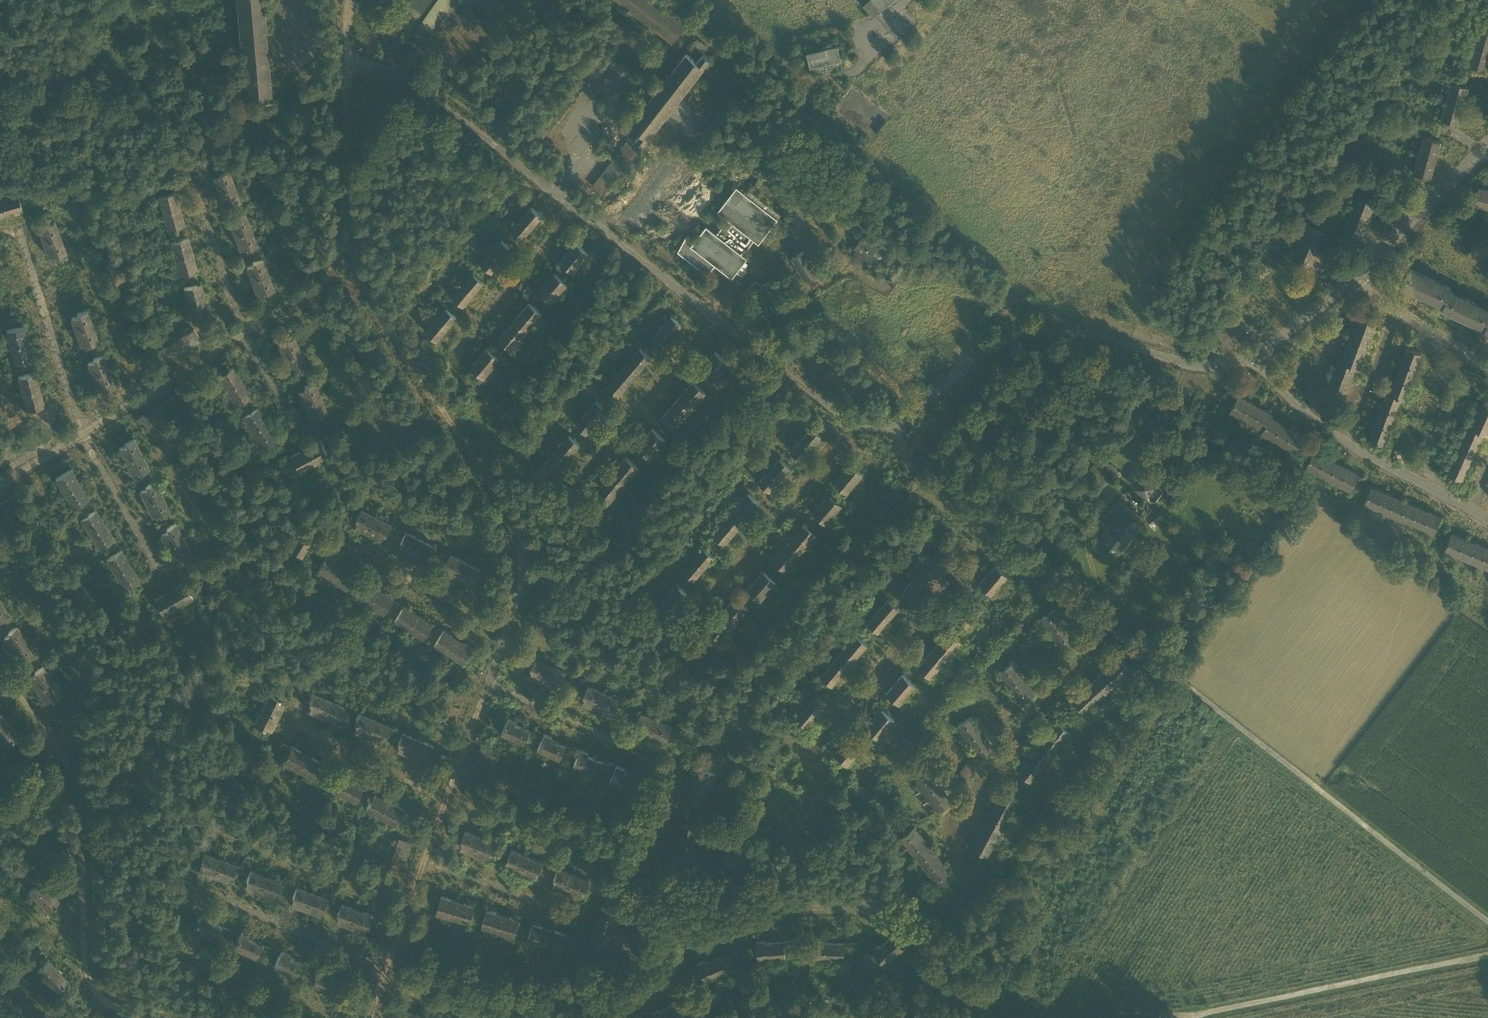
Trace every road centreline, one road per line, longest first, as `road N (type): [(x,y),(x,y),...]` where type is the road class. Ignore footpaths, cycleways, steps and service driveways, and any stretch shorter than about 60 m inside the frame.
road 1 (residential): [(1487,922),(1112,628)]
road 2 (residential): [(1187,1017),(833,1005)]
road 3 (unclassified): [(1487,955),(1187,1017)]

